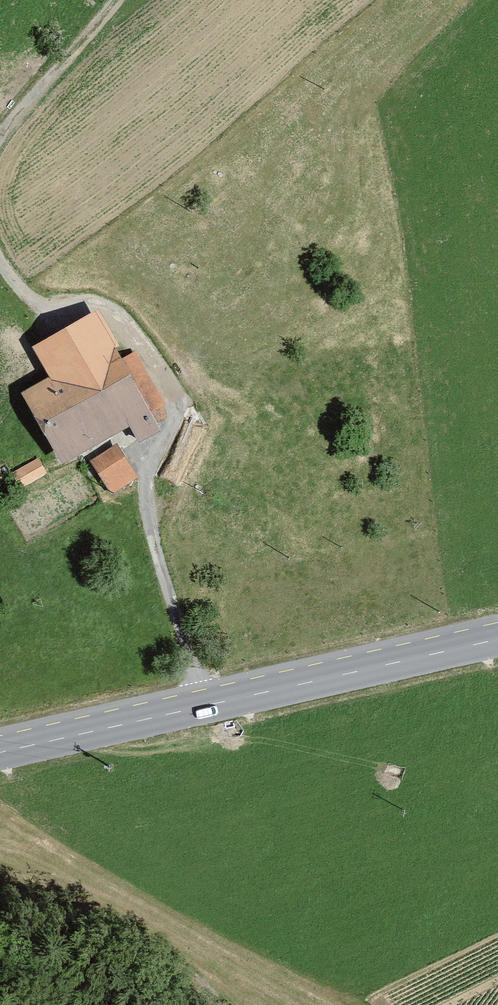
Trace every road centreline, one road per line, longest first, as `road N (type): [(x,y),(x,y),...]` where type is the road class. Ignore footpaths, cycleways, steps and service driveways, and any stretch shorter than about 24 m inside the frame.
road 1 (track): [(207,710),(147,507),(148,468),(182,408),(128,325),(101,302),(52,309),(20,294),(0,259)]
road 2 (secondary): [(0,756),(497,643)]
road 3 (track): [(0,144),(118,0)]

